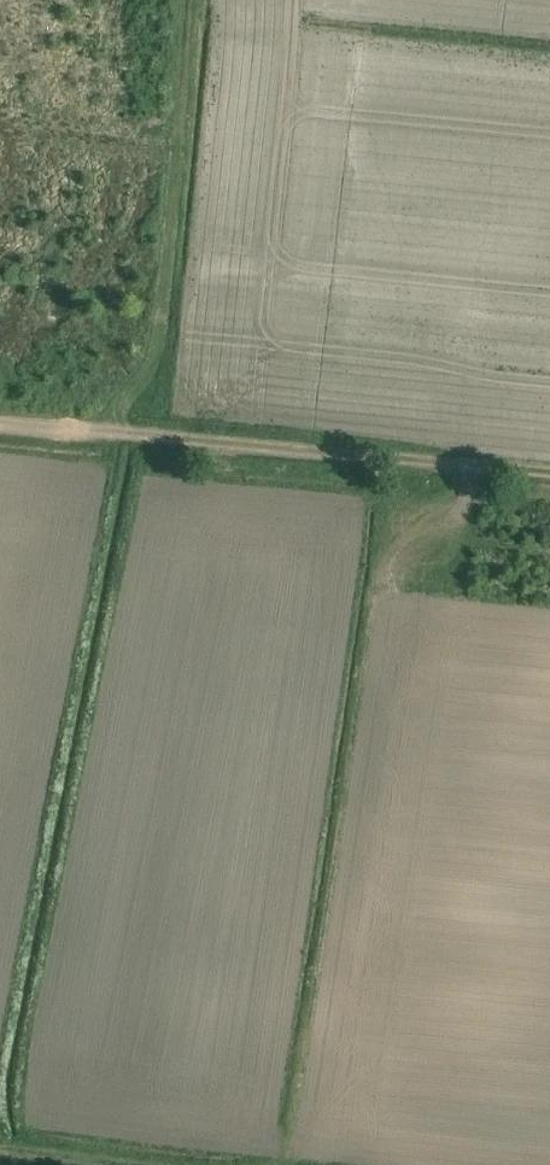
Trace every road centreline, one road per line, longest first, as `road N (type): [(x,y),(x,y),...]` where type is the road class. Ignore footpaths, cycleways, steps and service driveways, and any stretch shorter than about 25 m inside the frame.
road 1 (track): [(287,1164),(379,560),(467,513),(472,466)]
road 2 (track): [(0,417),(549,473)]
road 3 (track): [(142,1164),(0,1150)]

